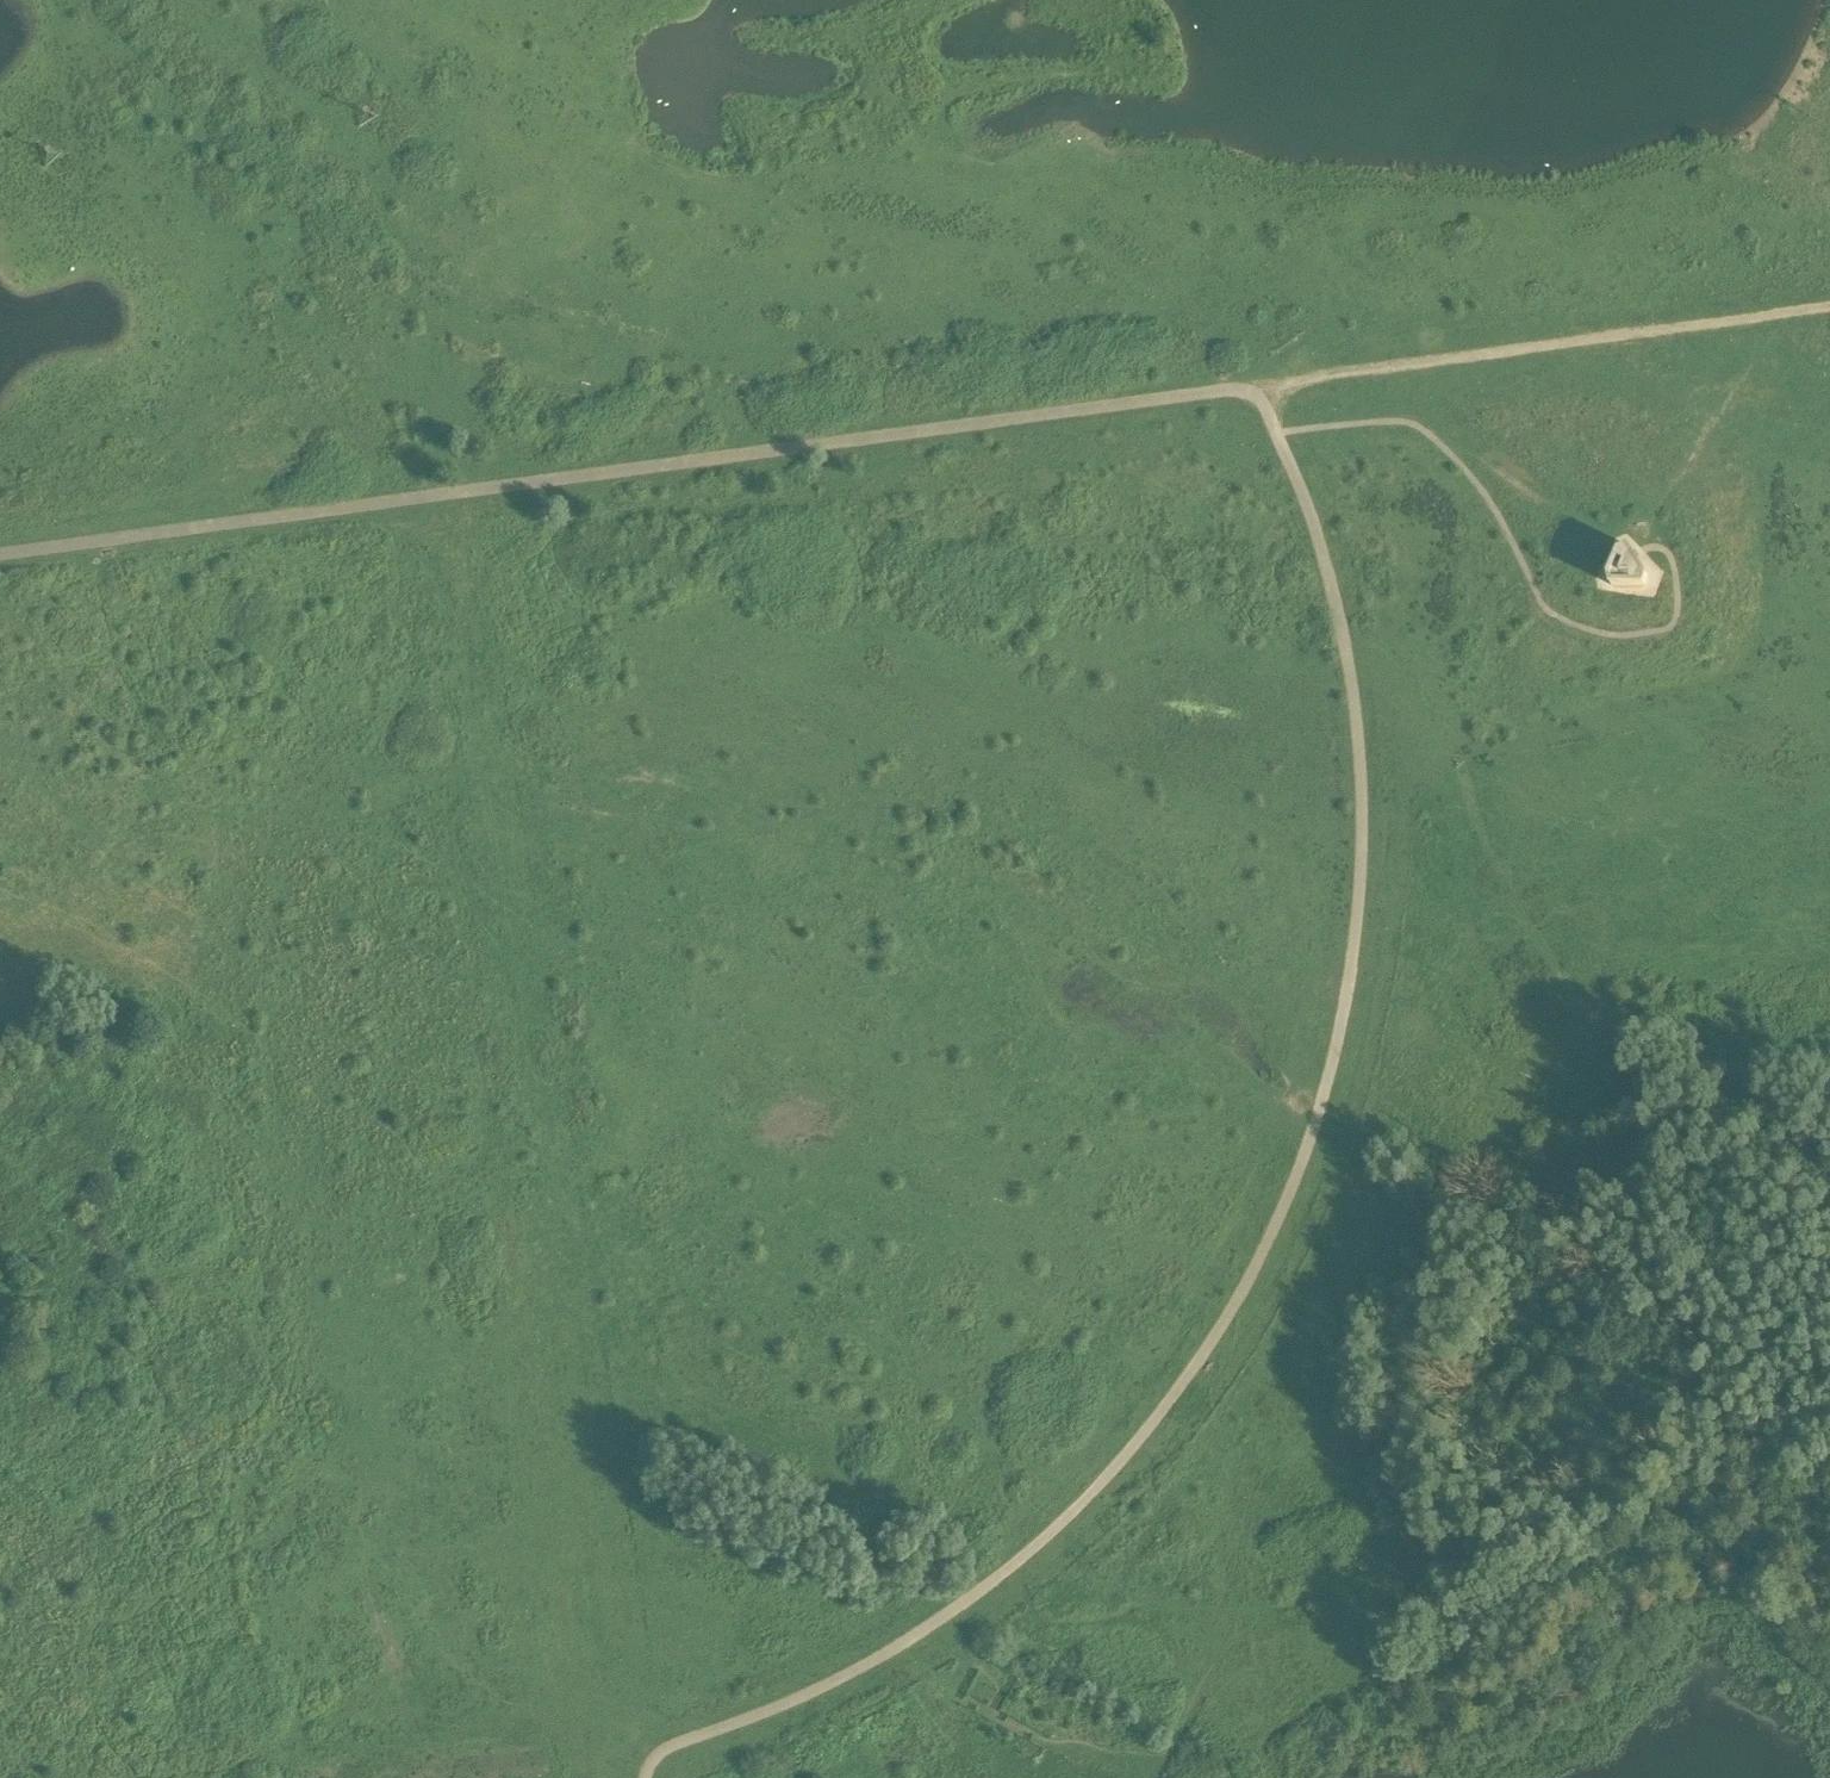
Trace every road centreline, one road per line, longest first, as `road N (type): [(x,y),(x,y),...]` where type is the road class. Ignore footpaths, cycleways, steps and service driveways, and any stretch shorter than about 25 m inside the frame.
road 1 (track): [(1254,393),(1829,310)]

